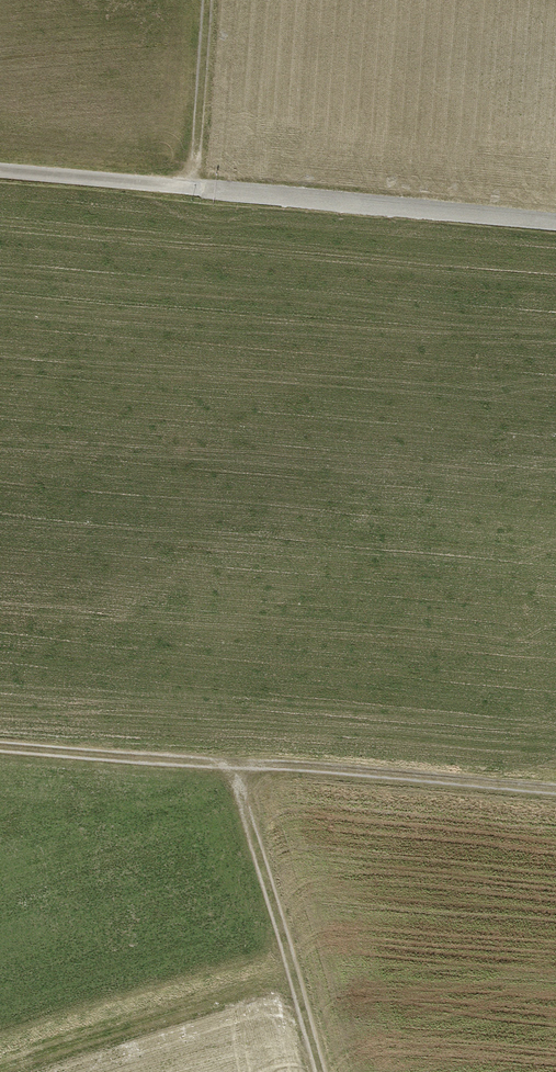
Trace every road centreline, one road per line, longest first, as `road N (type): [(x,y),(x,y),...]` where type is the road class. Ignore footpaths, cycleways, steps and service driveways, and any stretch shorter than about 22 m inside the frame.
road 1 (track): [(0,752),(555,795)]
road 2 (track): [(555,222),(193,189)]
road 3 (track): [(322,1071),(237,766)]
road 4 (track): [(0,174),(193,189)]
road 5 (track): [(193,189),(207,0)]

